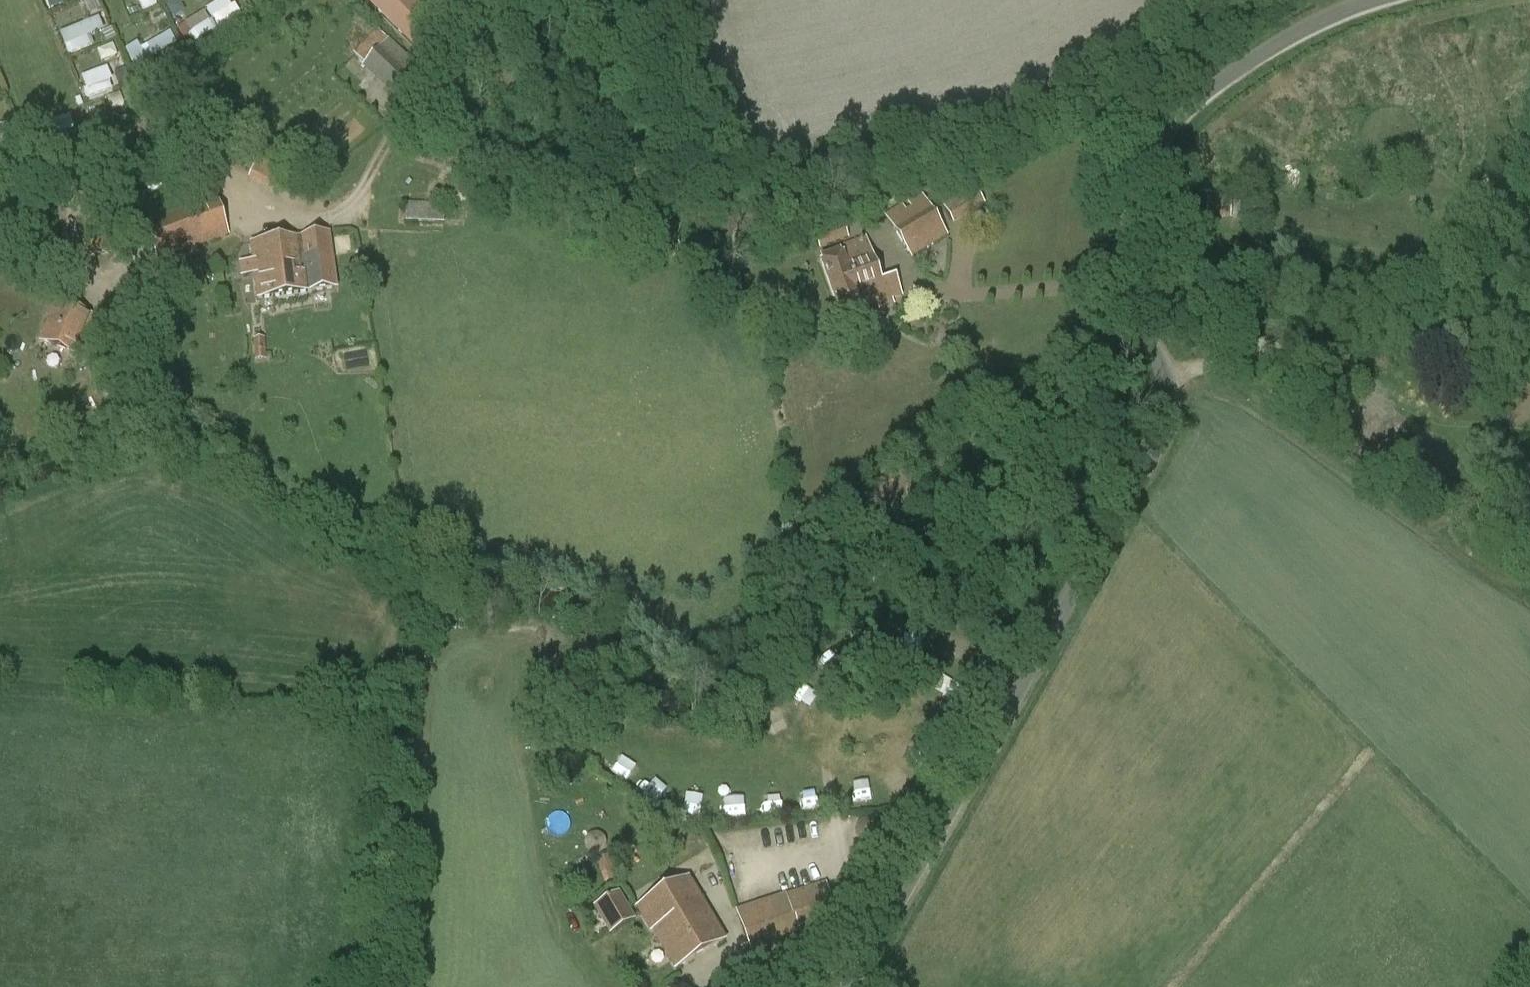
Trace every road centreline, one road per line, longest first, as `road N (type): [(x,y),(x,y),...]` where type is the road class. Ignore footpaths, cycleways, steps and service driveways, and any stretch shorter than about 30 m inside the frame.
road 1 (tertiary): [(846,986),(1165,428),(1166,380),(1124,276),(1129,203),(1155,144),(1197,100),(1268,49),(1379,0)]
road 2 (track): [(477,0),(348,205),(326,216),(281,212),(252,188),(249,168)]
road 3 (unclassified): [(0,169),(155,134),(210,142),(249,168)]

